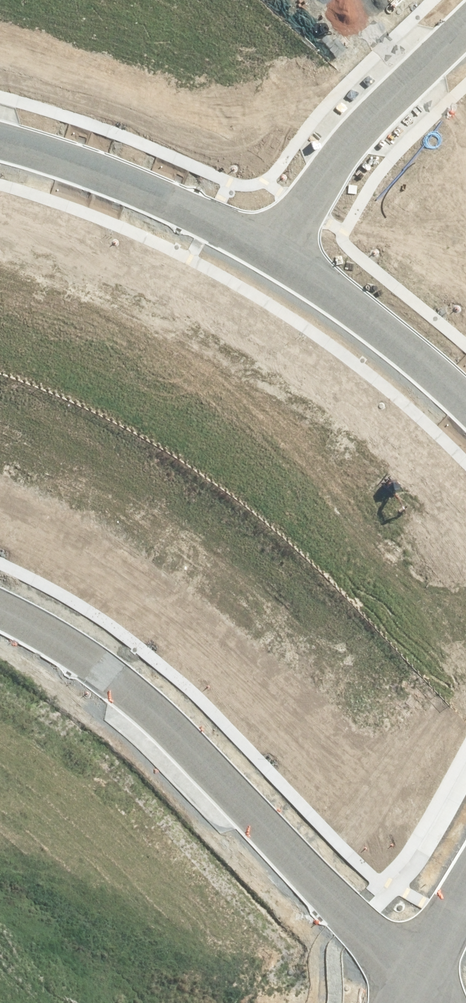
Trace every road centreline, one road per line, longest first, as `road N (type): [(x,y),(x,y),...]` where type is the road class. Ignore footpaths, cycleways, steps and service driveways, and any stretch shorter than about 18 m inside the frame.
road 1 (residential): [(420,992),(111,664),(0,606)]
road 2 (residential): [(275,251),(66,157),(0,140)]
road 3 (residential): [(275,251),(358,134),(465,27)]
road 4 (residential): [(465,405),(359,308),(275,251)]

